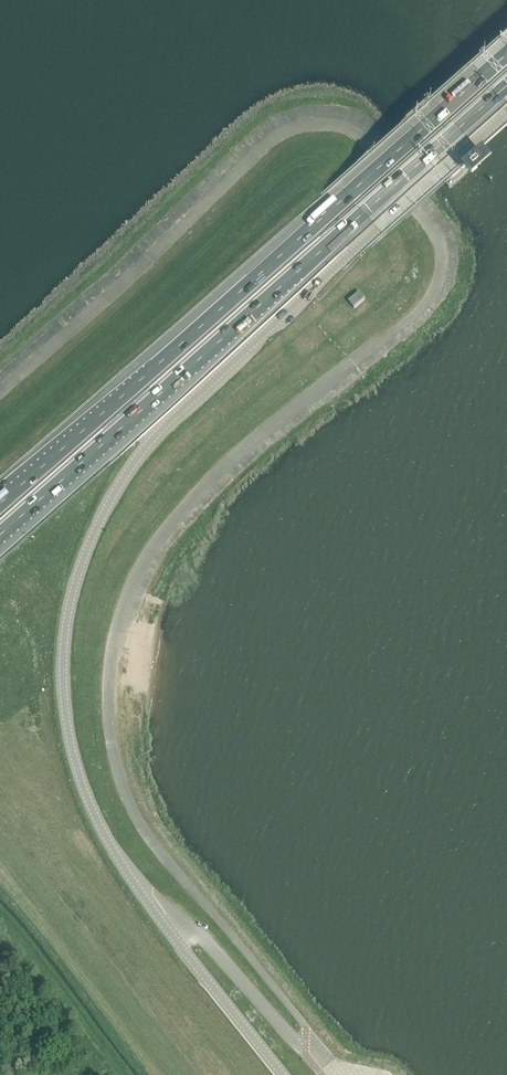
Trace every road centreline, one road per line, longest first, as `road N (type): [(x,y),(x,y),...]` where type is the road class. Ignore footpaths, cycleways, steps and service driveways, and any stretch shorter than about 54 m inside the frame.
road 1 (unclassified): [(154,911),(98,821),(66,728),(65,628),(91,540),(126,474),(171,420),(506,118)]
road 2 (motorway): [(0,535),(506,90)]
road 3 (motorway): [(506,58),(0,503)]
road 4 (unclassified): [(154,911),(283,1074)]

